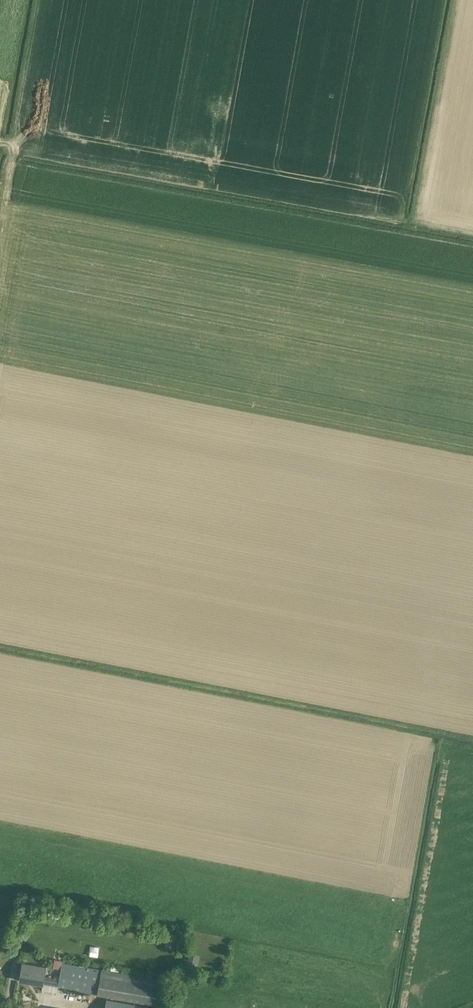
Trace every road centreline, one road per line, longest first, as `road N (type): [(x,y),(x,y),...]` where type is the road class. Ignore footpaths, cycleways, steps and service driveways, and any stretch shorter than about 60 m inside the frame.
road 1 (track): [(0,215),(38,0)]

